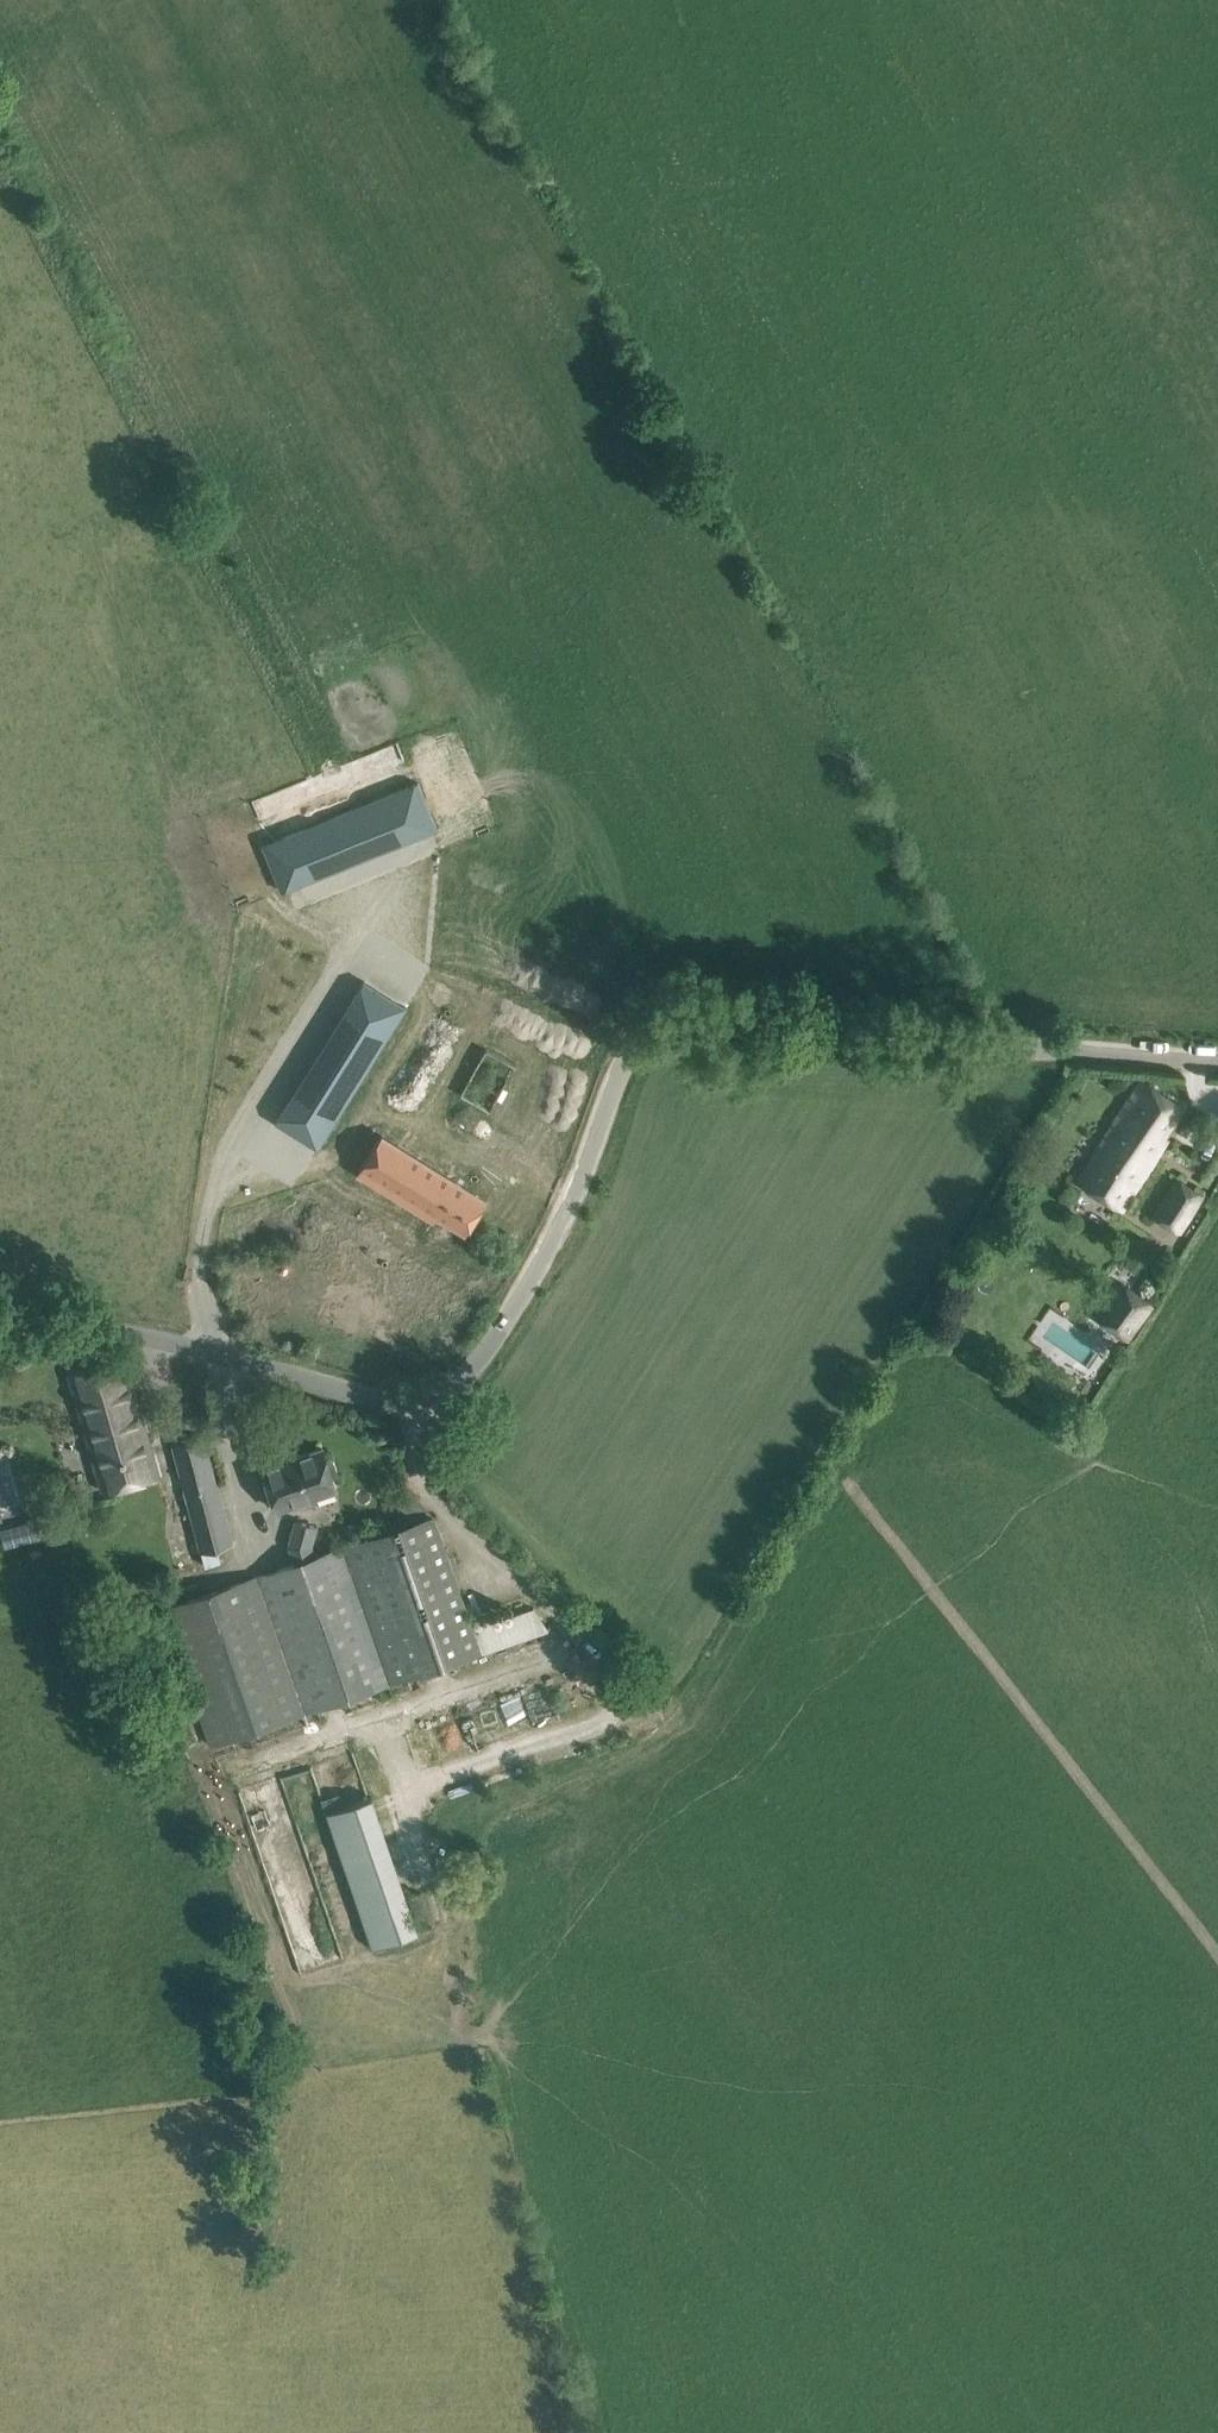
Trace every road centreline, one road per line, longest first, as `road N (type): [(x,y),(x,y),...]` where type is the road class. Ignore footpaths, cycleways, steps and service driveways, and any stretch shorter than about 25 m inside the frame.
road 1 (unclassified): [(1217,1061),(695,1020),(644,1033),(539,1268),(475,1370),(420,1402),(389,1404),(121,1333),(0,1320)]

